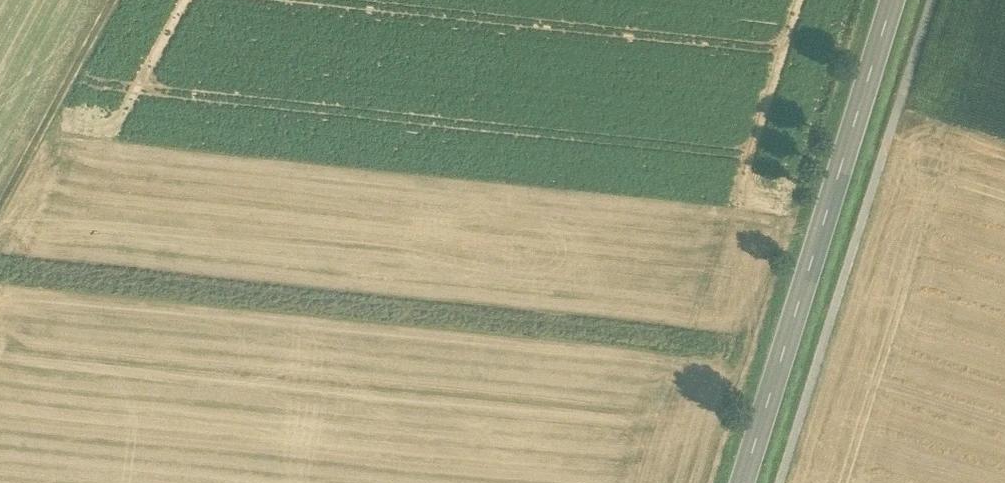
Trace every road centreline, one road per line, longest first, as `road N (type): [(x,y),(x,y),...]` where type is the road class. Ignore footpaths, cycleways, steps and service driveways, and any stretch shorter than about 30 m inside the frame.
road 1 (primary): [(743,482),(893,0)]
road 2 (track): [(0,205),(112,0)]

